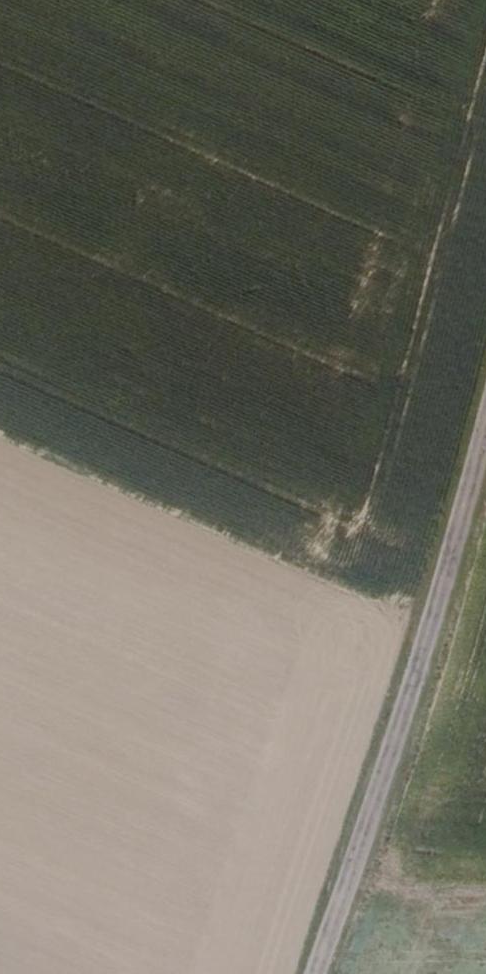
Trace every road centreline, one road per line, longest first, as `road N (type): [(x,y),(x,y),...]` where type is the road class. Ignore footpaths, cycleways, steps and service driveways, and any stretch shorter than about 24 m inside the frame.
road 1 (unclassified): [(485,422),(439,598),(317,973)]

